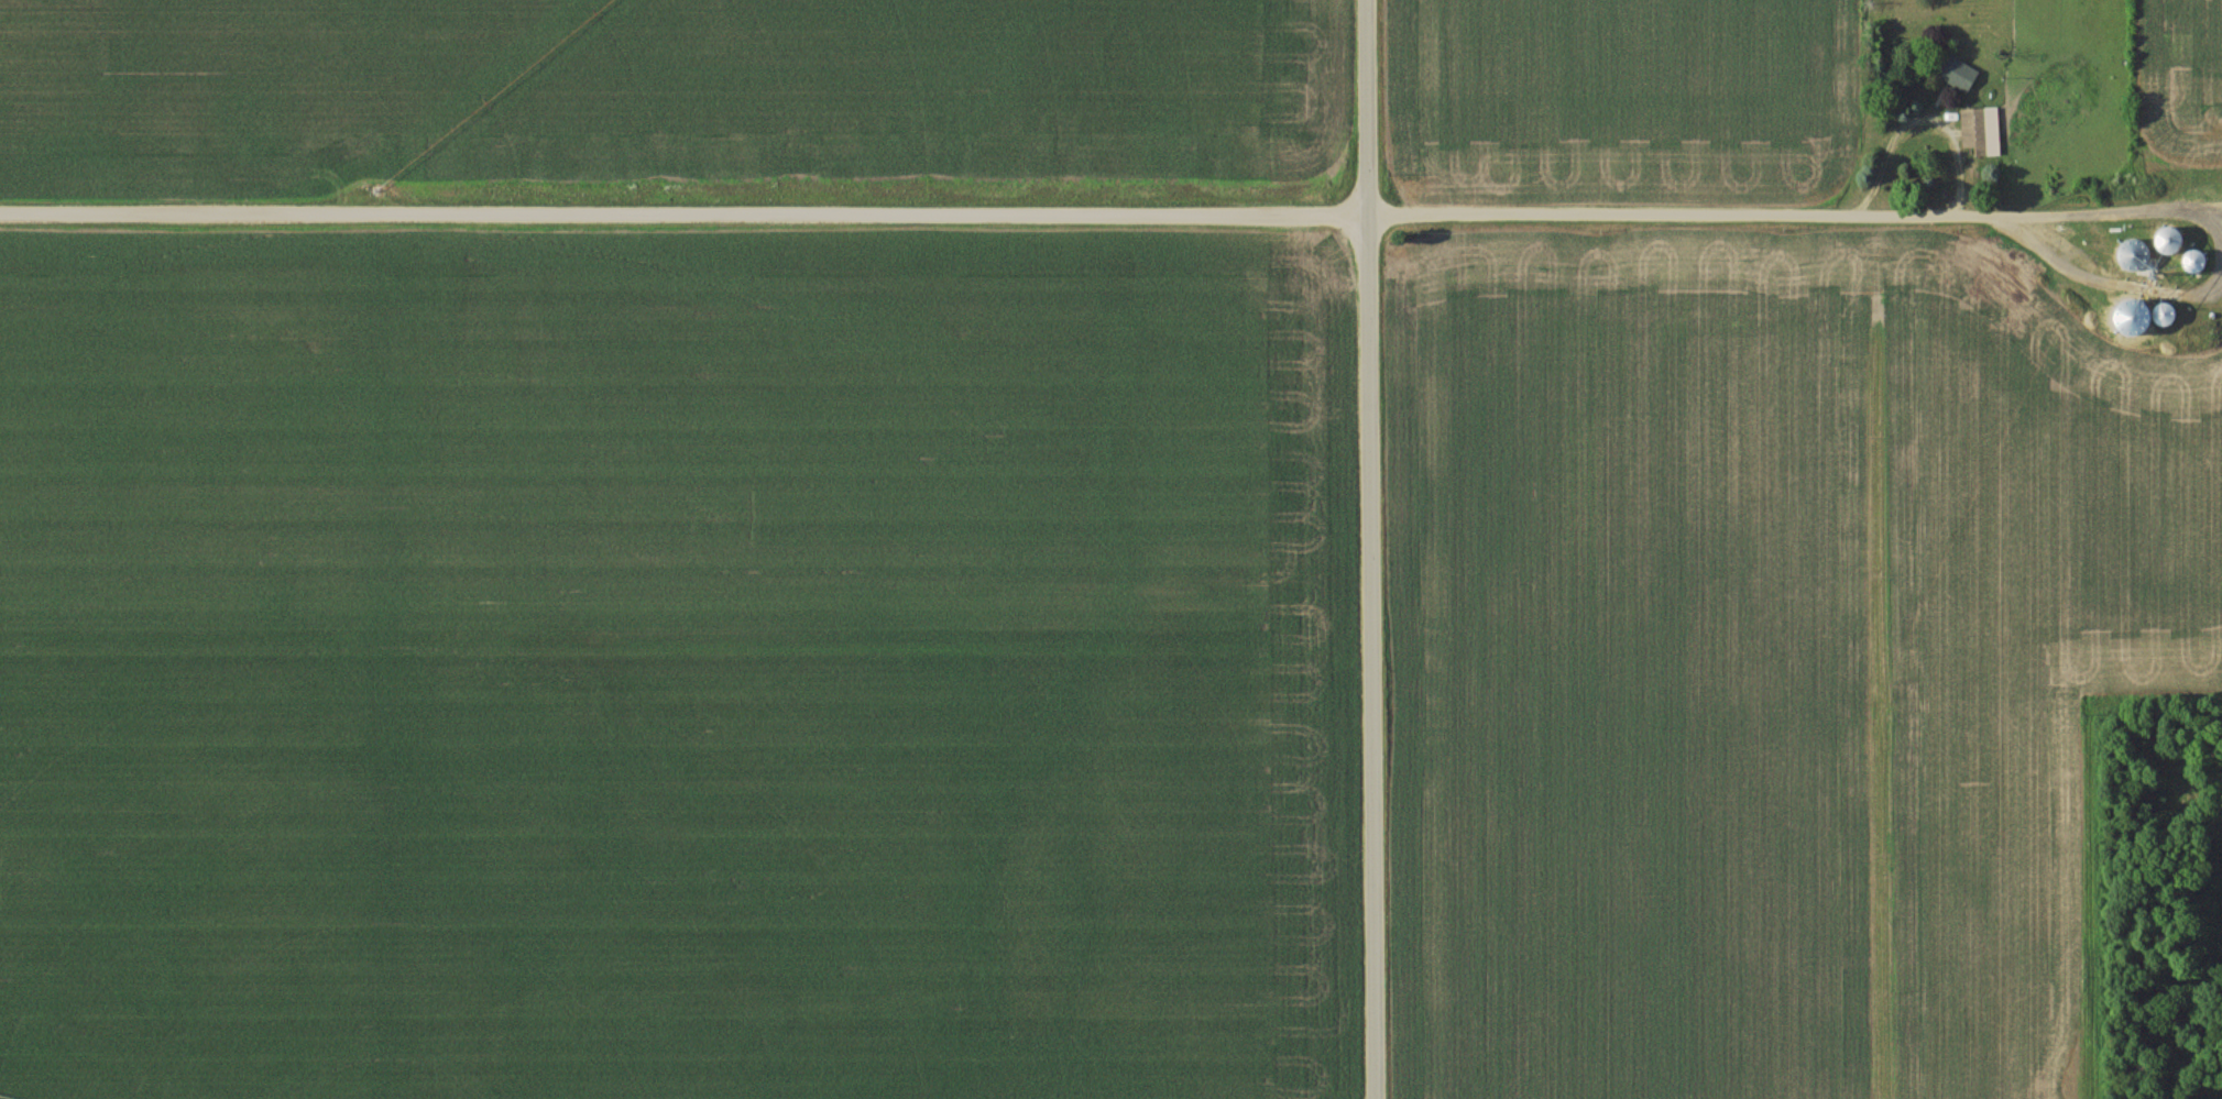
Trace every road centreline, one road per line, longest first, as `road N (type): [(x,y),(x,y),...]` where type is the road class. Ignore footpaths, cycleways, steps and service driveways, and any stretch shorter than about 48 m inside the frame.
road 1 (residential): [(0,216),(2033,215),(2060,210),(2091,190),(2221,176)]
road 2 (residential): [(1380,1098),(1369,0)]

